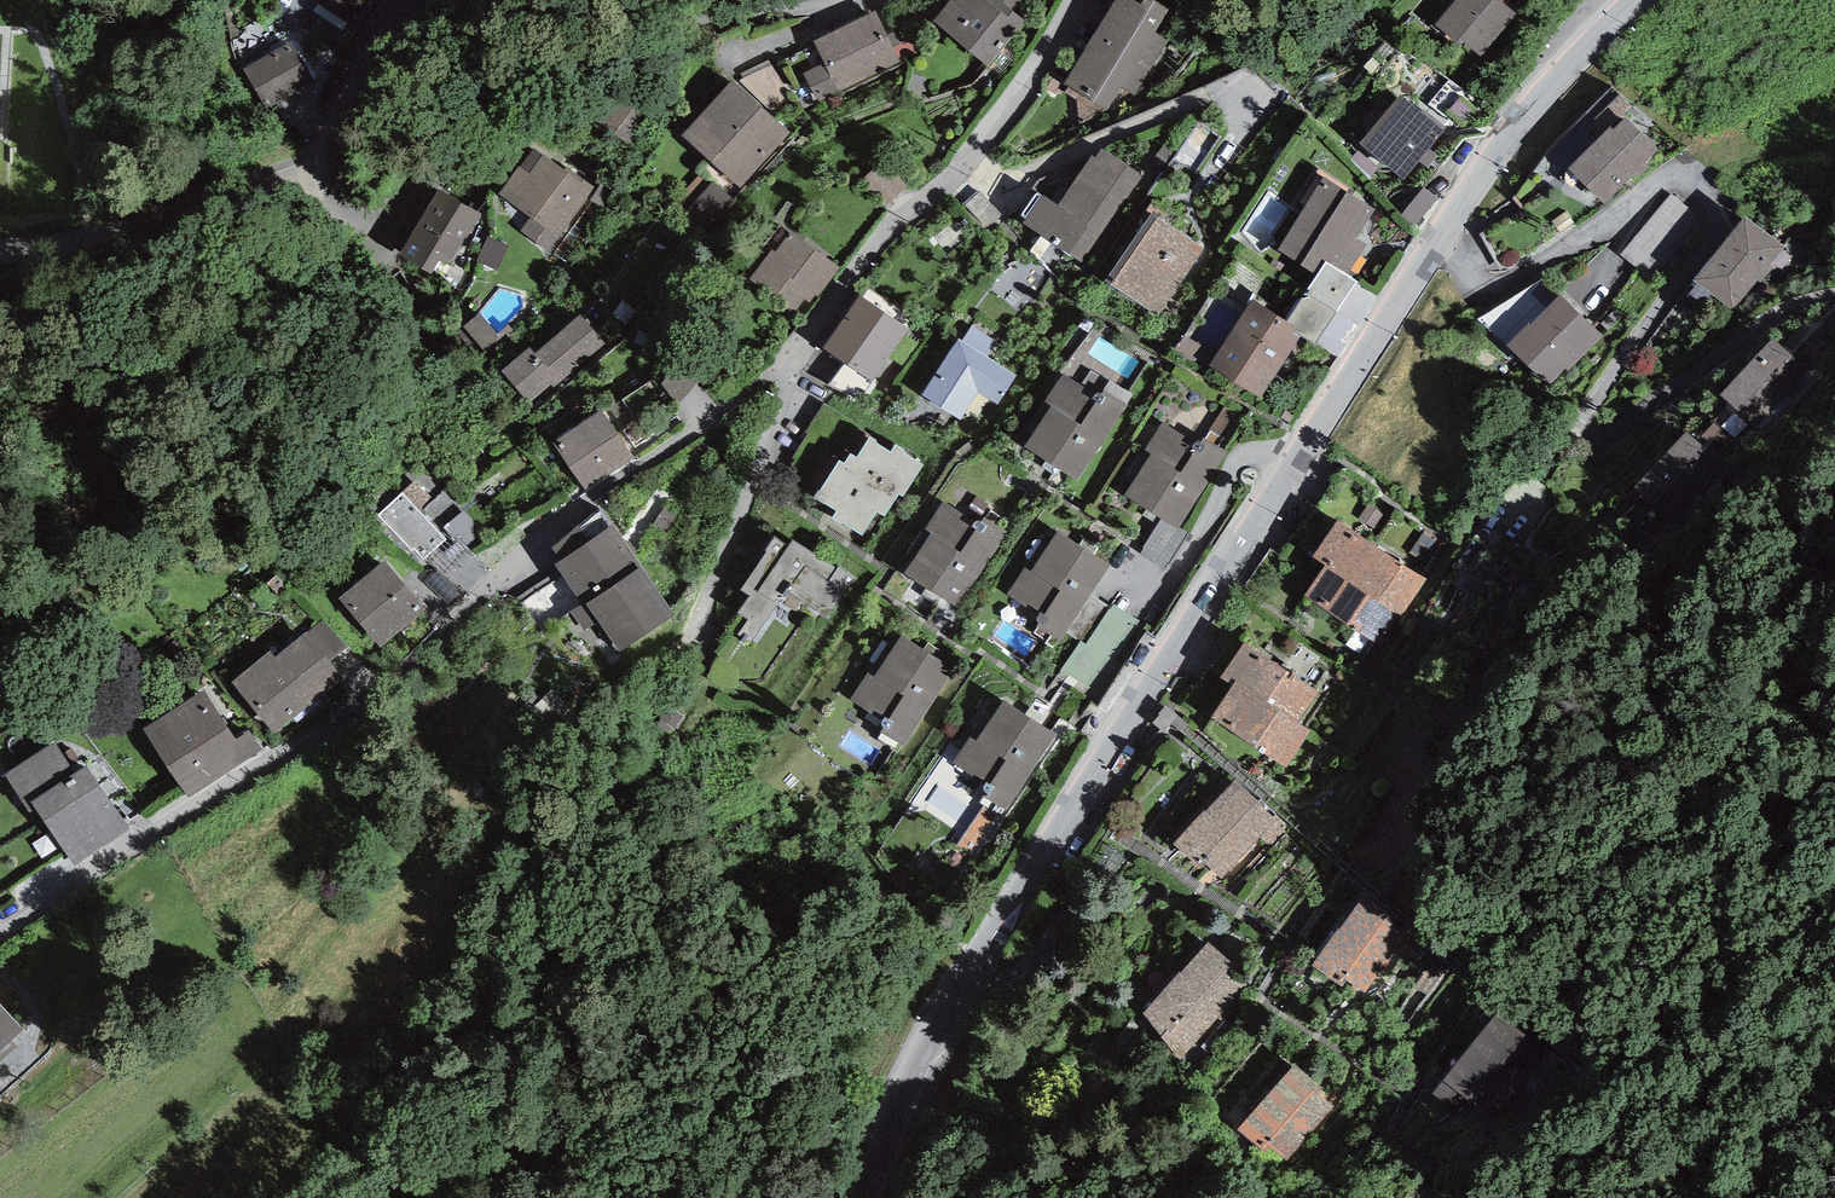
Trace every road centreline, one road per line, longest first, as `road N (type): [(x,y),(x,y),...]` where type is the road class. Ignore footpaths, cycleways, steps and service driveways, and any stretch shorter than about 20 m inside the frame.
road 1 (tertiary): [(1636,0),(1544,92),(1434,241),(1053,805),(836,1197)]
road 2 (residential): [(792,362),(705,428),(505,550),(456,627),(366,699),(0,930)]
road 3 (residential): [(827,0),(556,51),(490,90),(425,166),(376,188),(329,192),(311,151)]
road 4 (residential): [(1074,0),(970,160),(893,220),(792,362)]
road 5 (residential): [(0,250),(71,242),(239,196),(311,151)]
road 6 (residential): [(792,362),(691,630)]
road 7 (residential): [(311,151),(359,58),(402,0)]

